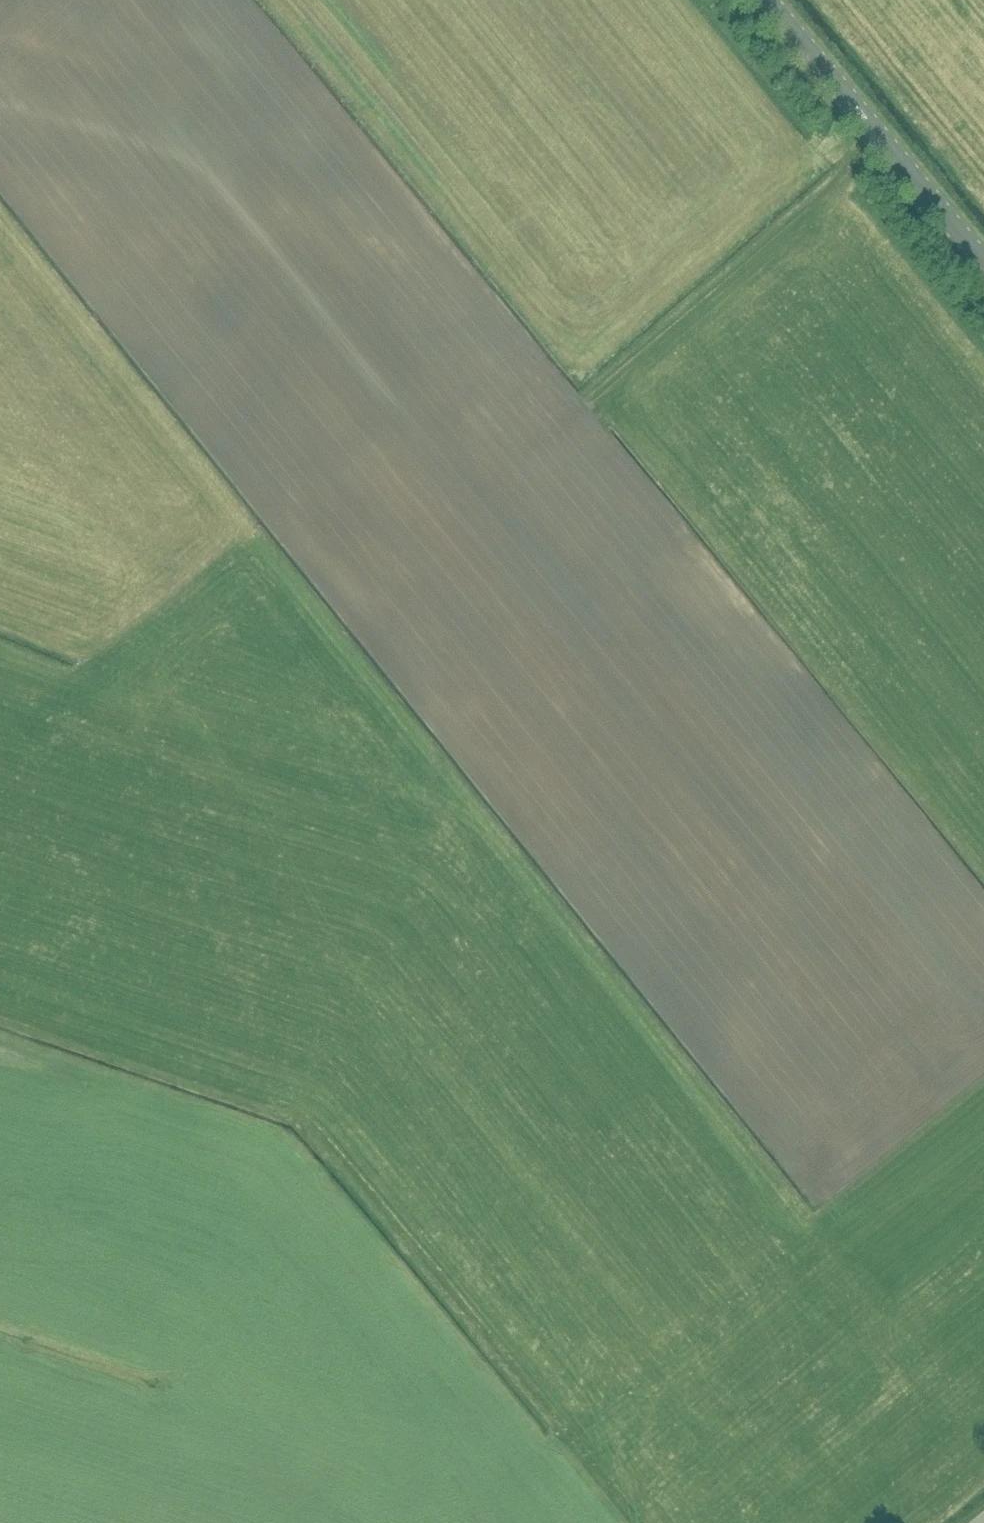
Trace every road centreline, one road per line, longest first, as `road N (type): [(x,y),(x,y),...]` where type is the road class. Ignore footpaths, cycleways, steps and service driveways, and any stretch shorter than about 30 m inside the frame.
road 1 (unclassified): [(983,263),(768,0)]

